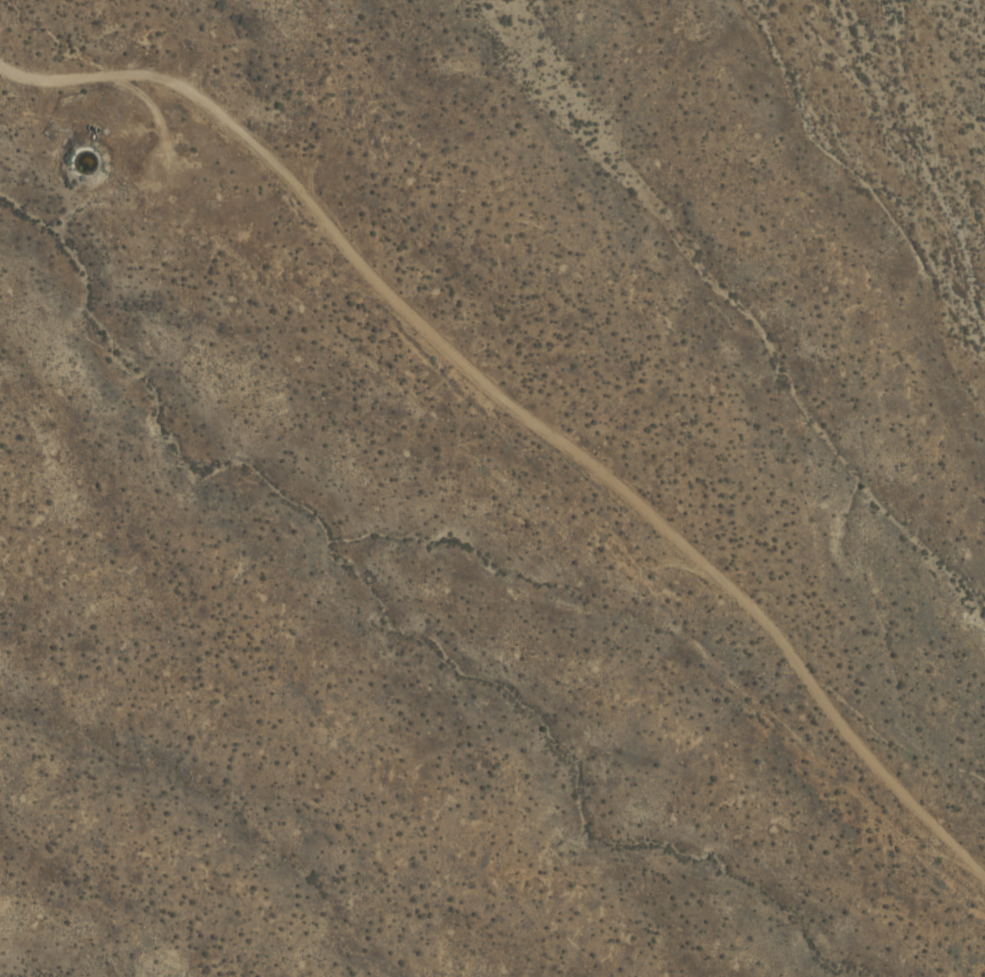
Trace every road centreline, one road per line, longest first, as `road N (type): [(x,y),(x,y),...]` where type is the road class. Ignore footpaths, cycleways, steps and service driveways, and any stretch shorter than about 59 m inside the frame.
road 1 (track): [(0,0),(209,107),(984,872)]

